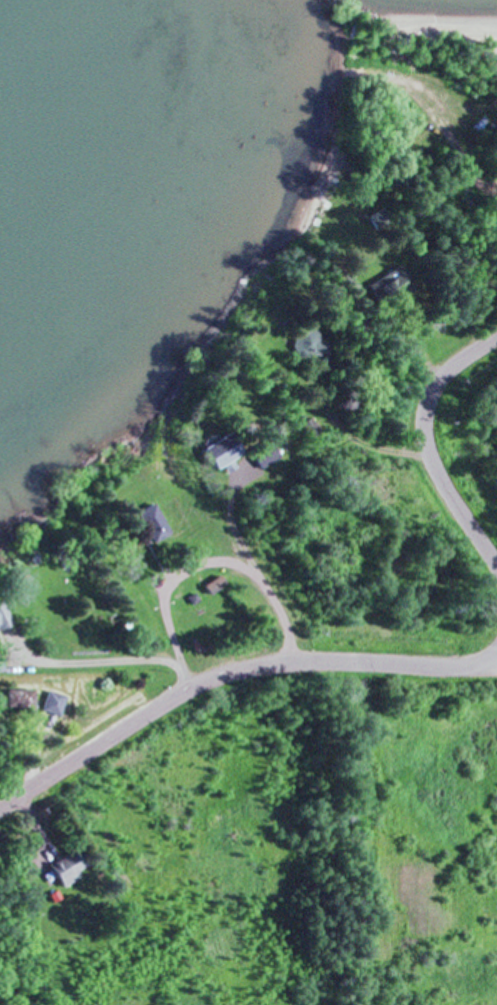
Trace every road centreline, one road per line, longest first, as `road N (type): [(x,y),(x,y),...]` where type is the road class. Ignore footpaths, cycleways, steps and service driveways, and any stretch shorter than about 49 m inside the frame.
road 1 (residential): [(0,808),(214,678),(292,662),(471,667),(494,656)]
road 2 (residential): [(496,574),(435,466),(425,396)]

